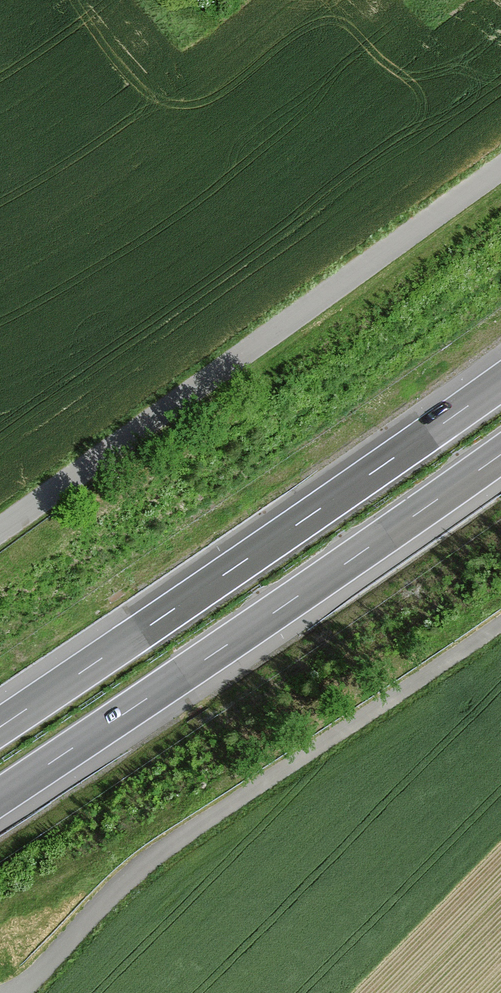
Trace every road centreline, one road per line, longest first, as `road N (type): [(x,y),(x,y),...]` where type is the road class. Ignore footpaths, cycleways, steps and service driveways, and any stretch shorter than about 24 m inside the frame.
road 1 (unclassified): [(500,168),(0,529)]
road 2 (unclassified): [(10,992),(34,978),(145,863),(500,623)]
road 3 (motorway): [(500,382),(0,726)]
road 4 (motorway): [(0,796),(500,454)]

